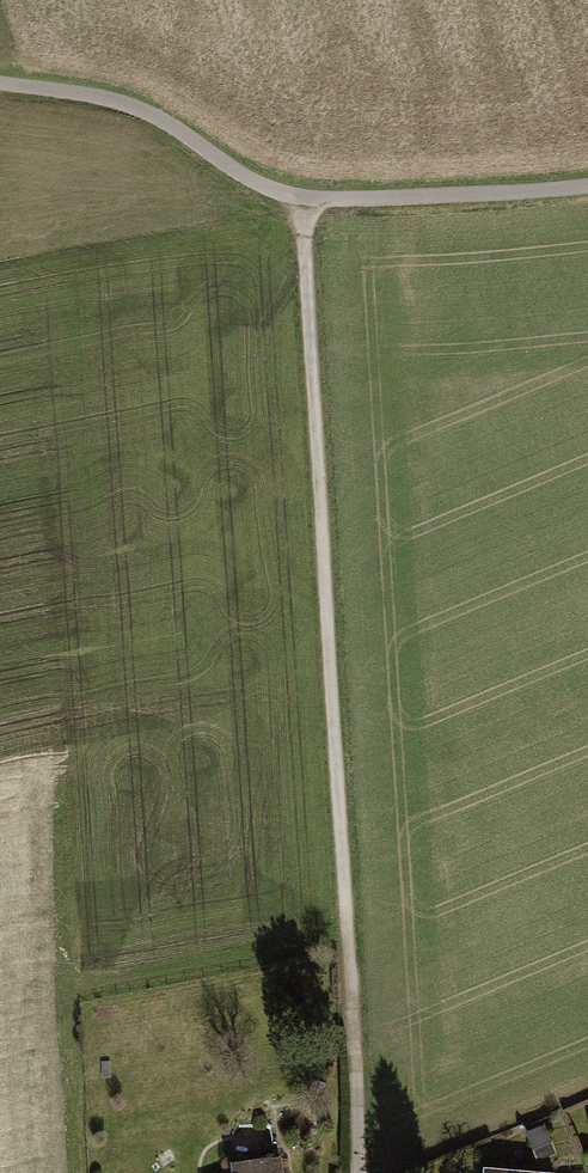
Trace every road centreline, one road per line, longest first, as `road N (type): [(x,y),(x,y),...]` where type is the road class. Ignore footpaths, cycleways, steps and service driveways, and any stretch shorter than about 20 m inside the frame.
road 1 (track): [(349,948),(300,197)]
road 2 (track): [(300,197),(247,177),(151,110),(0,81)]
road 3 (track): [(587,187),(300,197)]
road 4 (residential): [(349,948),(360,1172)]

